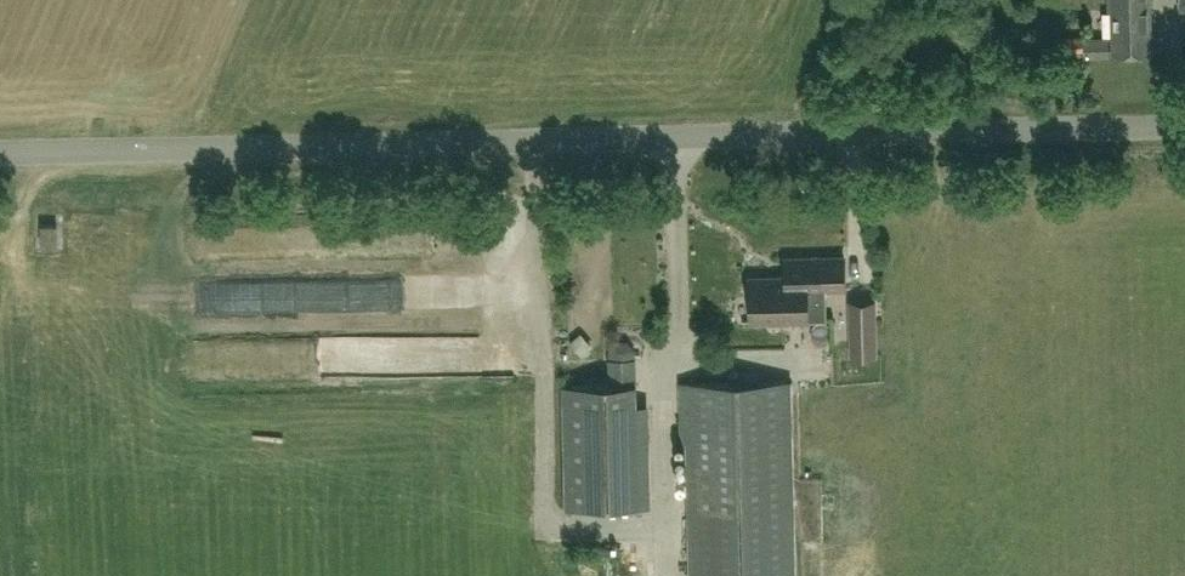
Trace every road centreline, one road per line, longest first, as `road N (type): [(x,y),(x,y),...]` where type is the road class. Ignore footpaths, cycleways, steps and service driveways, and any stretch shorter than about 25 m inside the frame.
road 1 (tertiary): [(0,157),(1184,127)]

